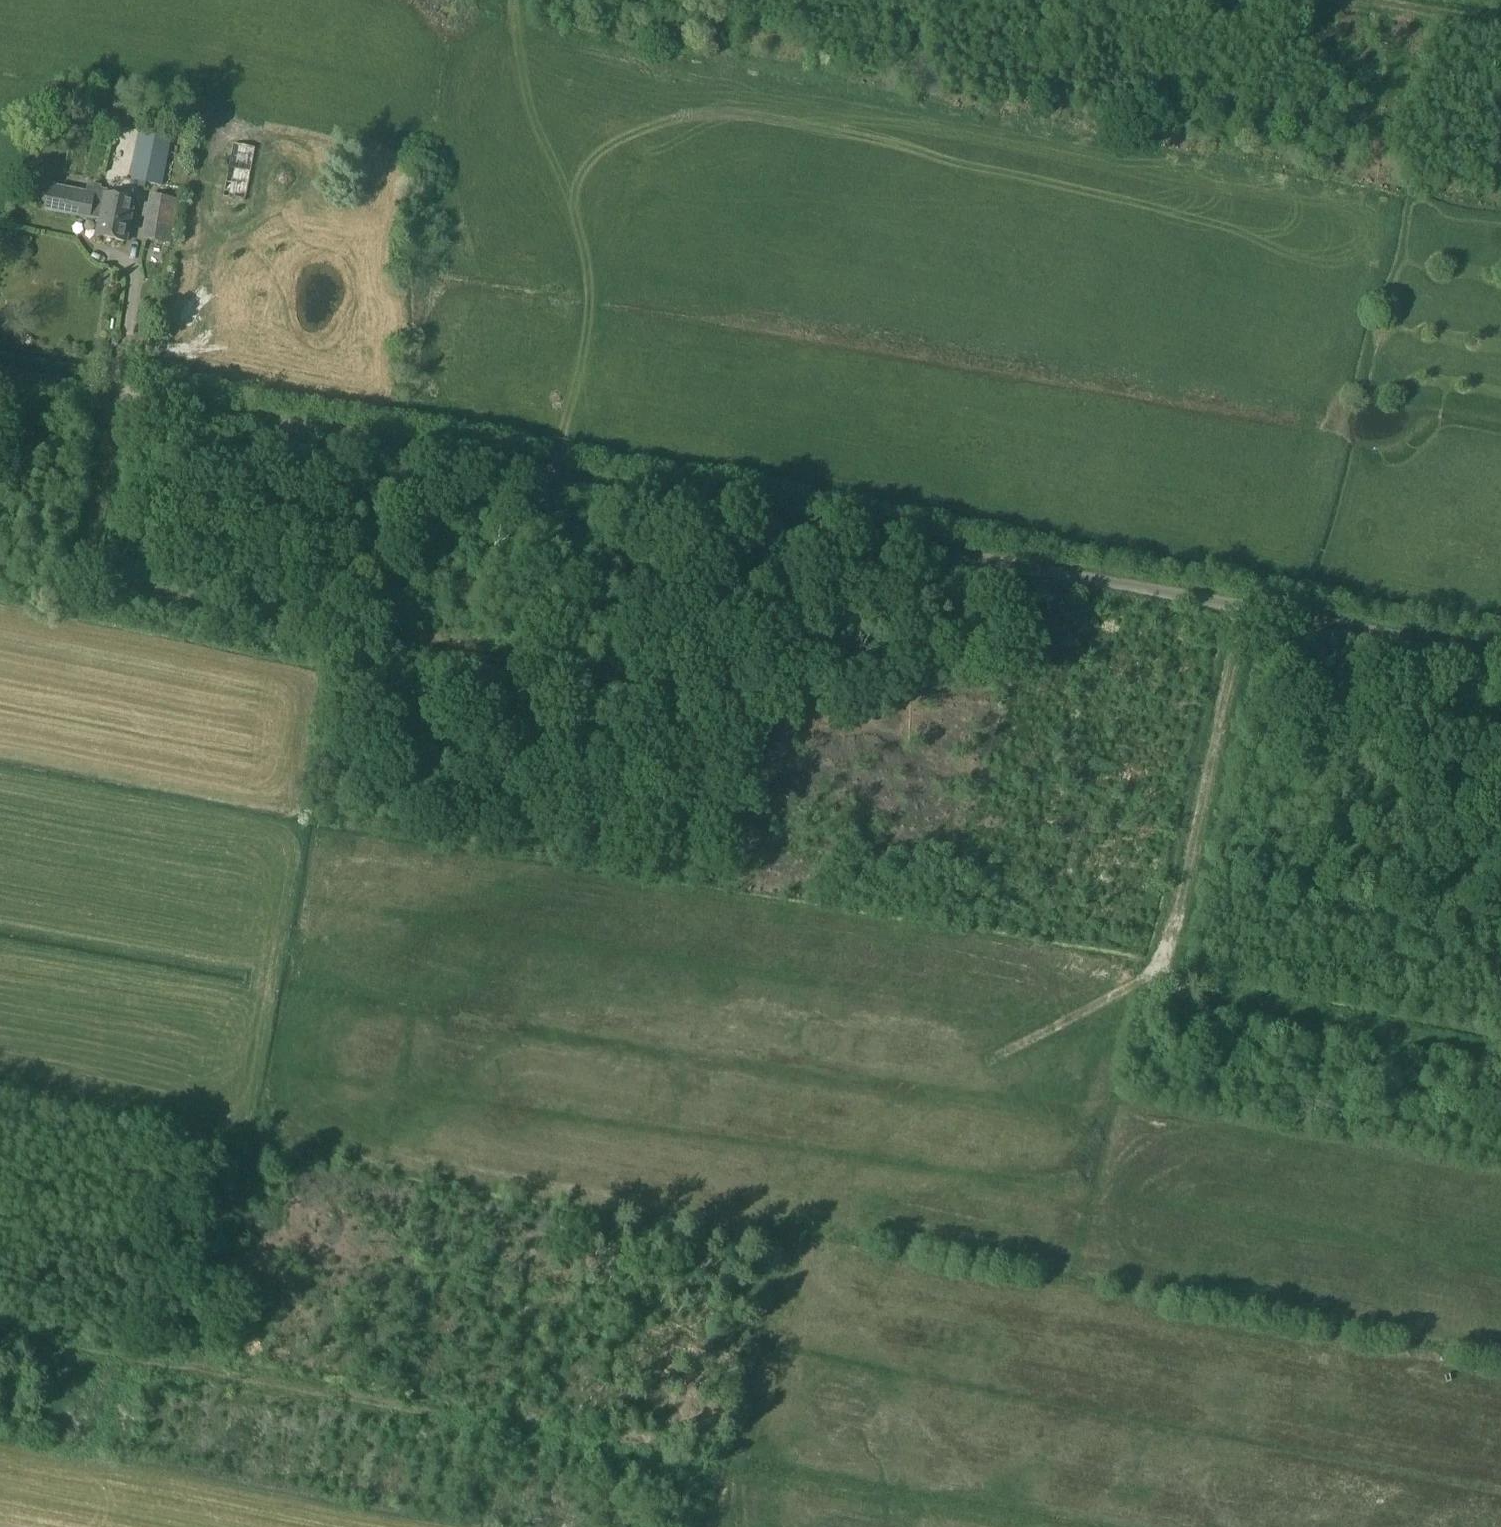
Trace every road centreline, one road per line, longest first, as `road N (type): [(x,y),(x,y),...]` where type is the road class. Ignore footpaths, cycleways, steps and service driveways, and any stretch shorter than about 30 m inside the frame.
road 1 (track): [(0,370),(1500,657)]
road 2 (track): [(1500,1056),(1183,991),(1165,975),(1244,608)]
road 3 (track): [(1347,0),(1500,30)]

